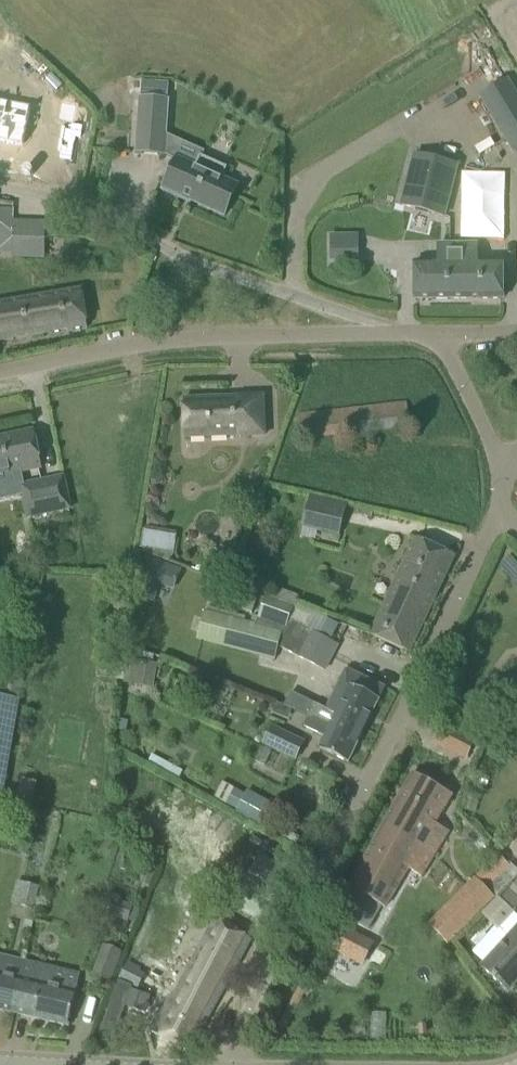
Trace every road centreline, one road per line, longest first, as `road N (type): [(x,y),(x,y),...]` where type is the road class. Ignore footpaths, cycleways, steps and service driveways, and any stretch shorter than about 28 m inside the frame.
road 1 (residential): [(231,1064),(233,1042),(375,765),(502,491)]
road 2 (residential): [(0,373),(193,338),(439,333)]
road 3 (residential): [(502,491),(494,453),(439,333)]

